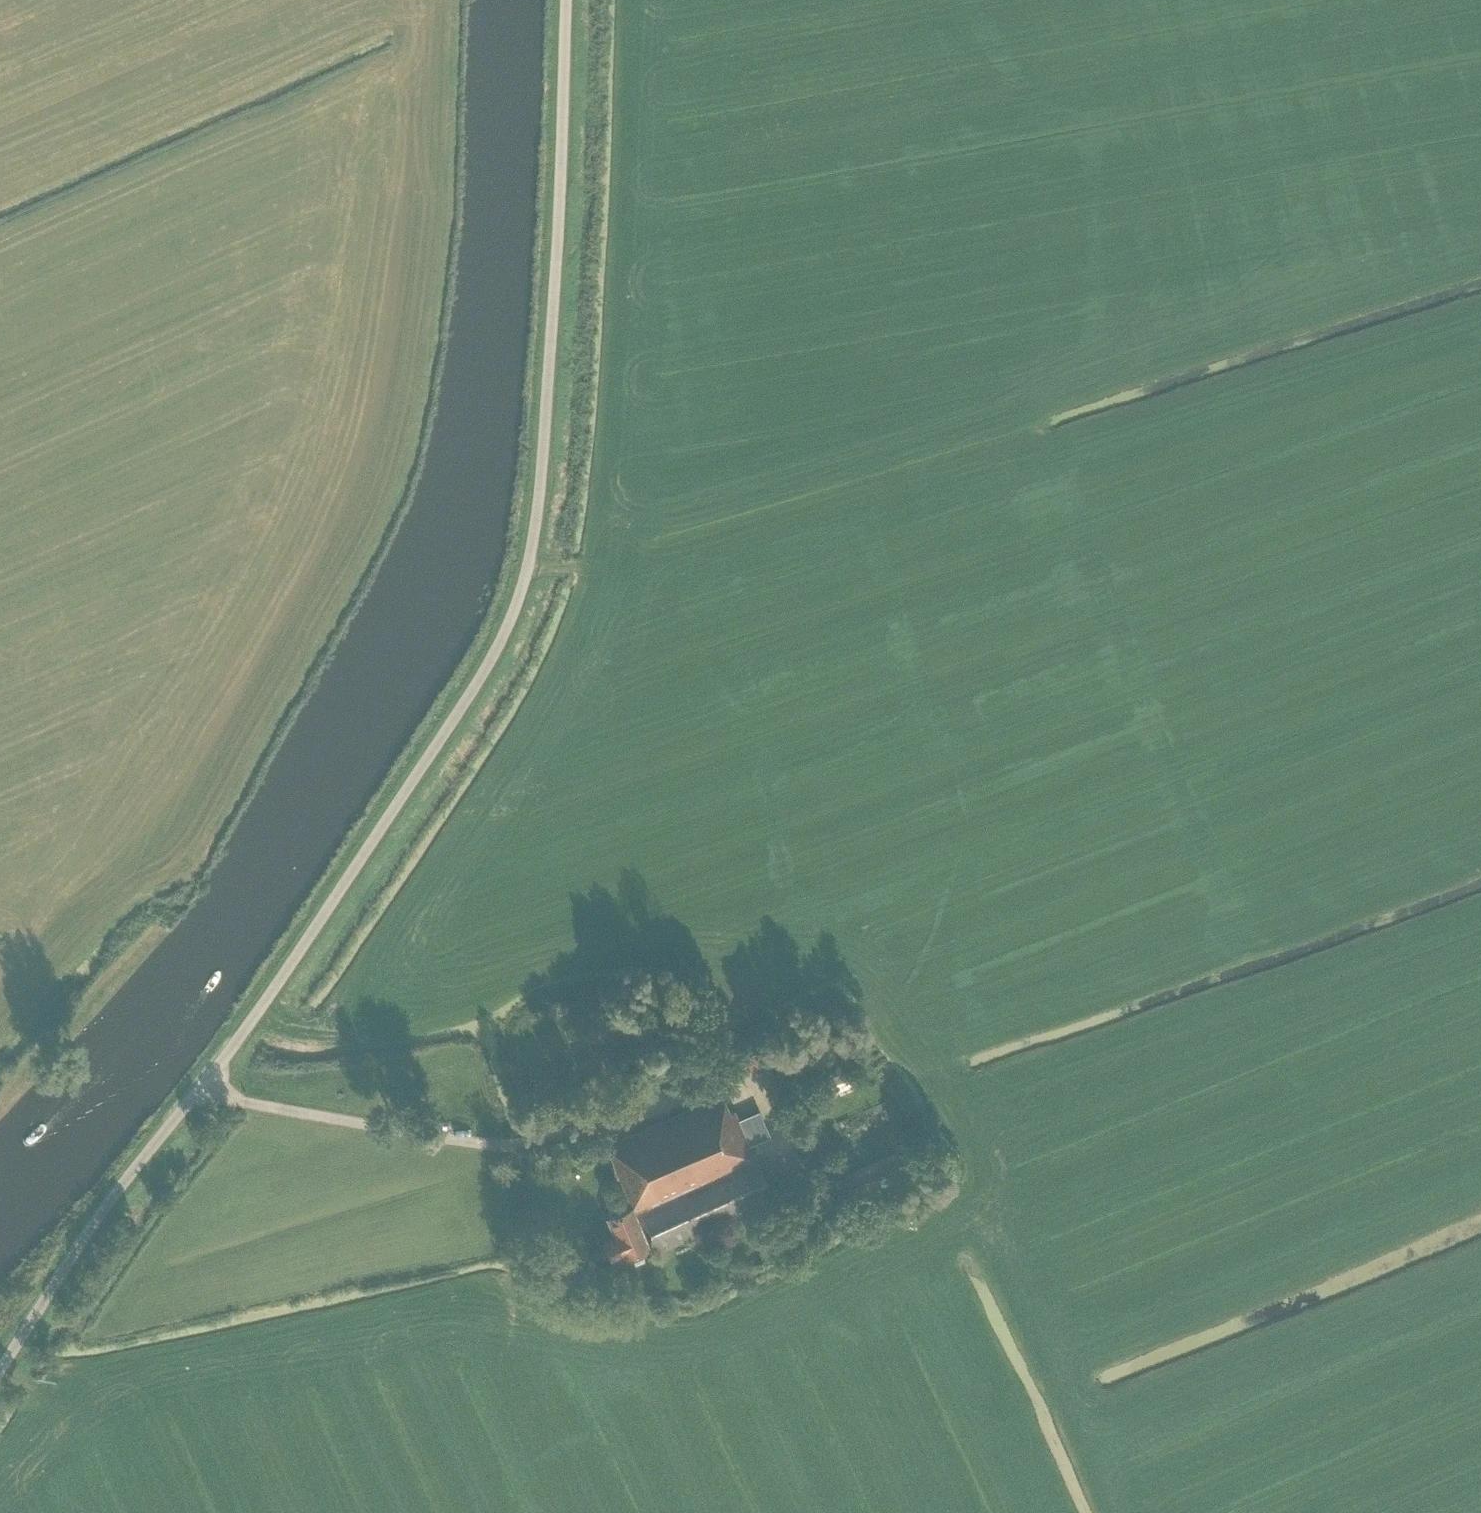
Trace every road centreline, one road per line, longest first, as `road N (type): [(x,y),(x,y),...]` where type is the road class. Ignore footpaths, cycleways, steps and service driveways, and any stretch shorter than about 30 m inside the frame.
road 1 (unclassified): [(565,0),(537,502),(512,613),(495,652),(296,956),(121,1185),(0,1369)]

